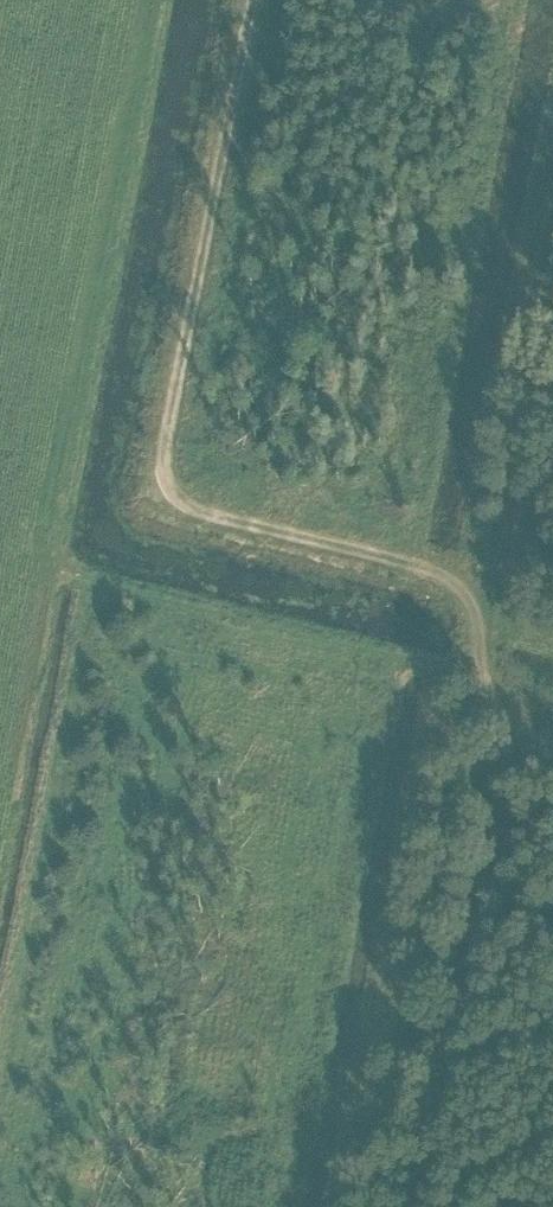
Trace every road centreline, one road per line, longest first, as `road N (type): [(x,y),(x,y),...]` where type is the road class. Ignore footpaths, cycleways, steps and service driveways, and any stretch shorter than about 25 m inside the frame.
road 1 (track): [(552,752),(504,720),(489,698),(476,607),(454,578),(186,507),(165,488),(163,450),(253,0)]

